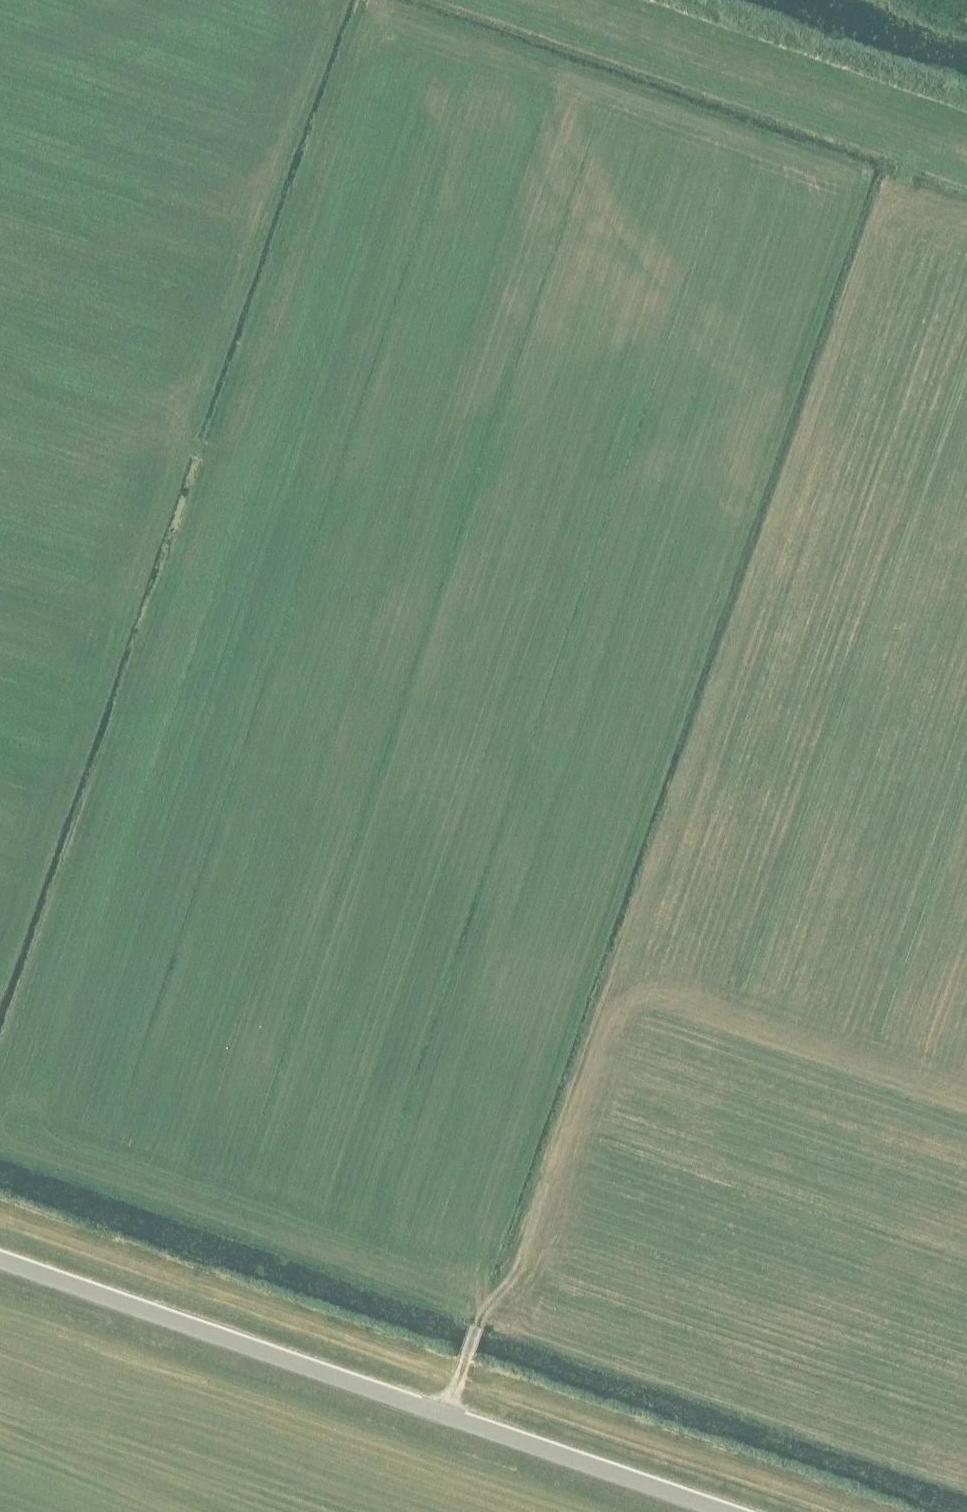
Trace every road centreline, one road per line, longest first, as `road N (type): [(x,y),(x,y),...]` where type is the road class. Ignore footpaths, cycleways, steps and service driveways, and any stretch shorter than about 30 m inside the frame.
road 1 (unclassified): [(736,1511),(0,1257)]

